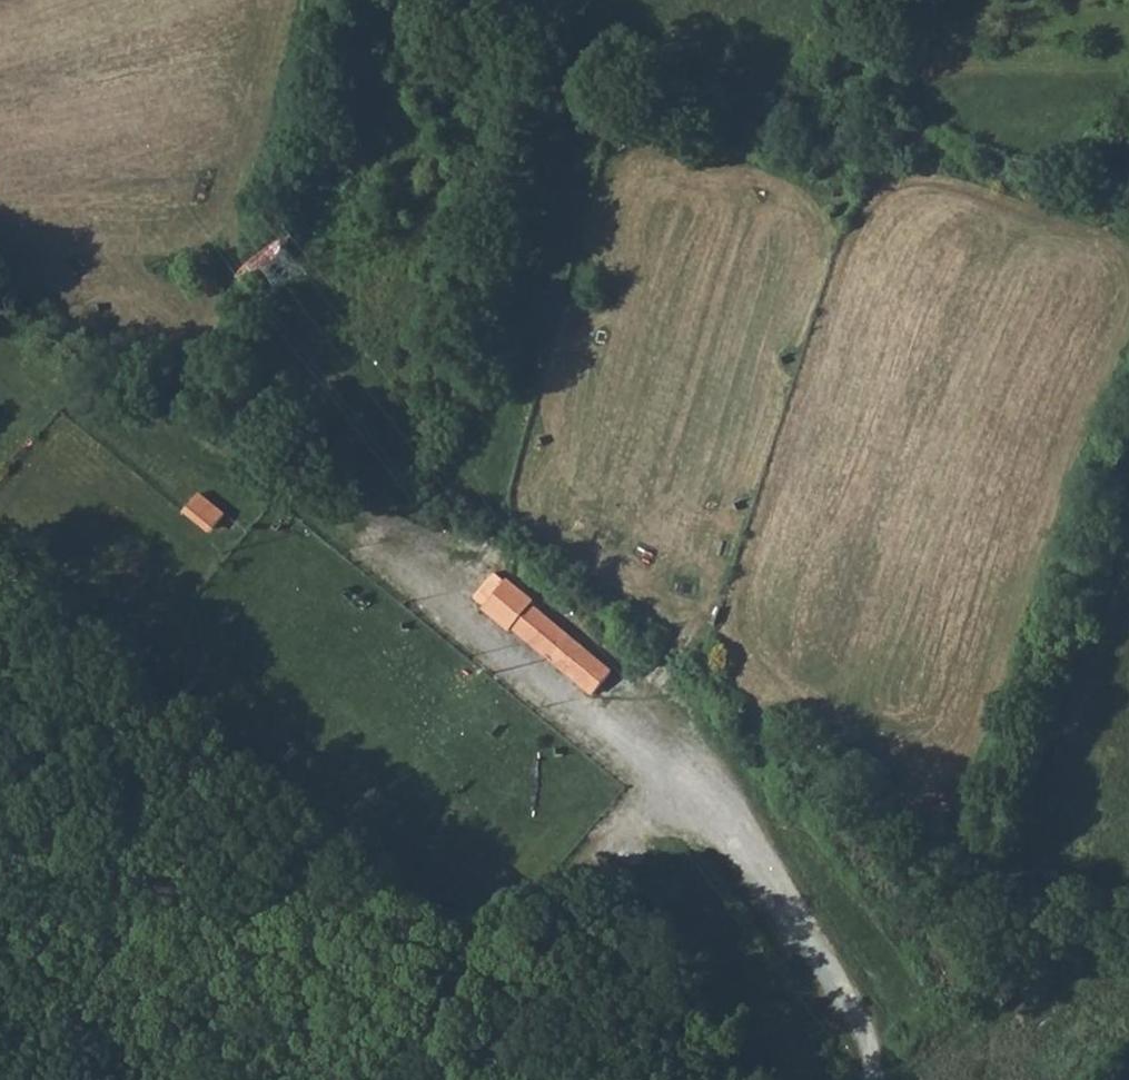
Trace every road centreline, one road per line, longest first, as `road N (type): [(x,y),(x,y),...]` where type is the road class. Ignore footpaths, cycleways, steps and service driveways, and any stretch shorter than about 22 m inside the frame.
road 1 (track): [(874,1079),(874,1052),(735,823),(369,543)]

